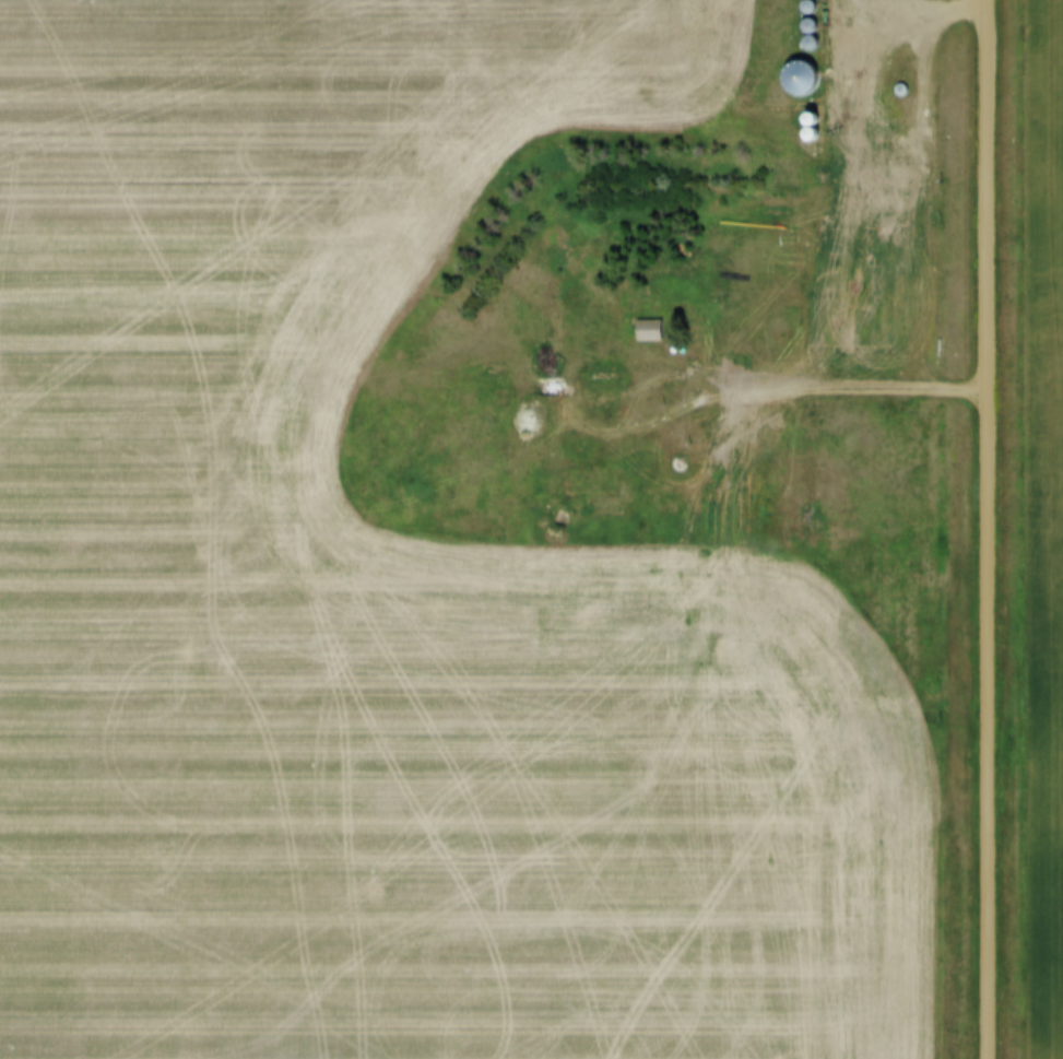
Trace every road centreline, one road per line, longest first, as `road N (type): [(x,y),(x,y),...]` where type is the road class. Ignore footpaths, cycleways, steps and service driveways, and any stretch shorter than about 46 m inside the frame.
road 1 (residential): [(990,0),(992,1058)]

